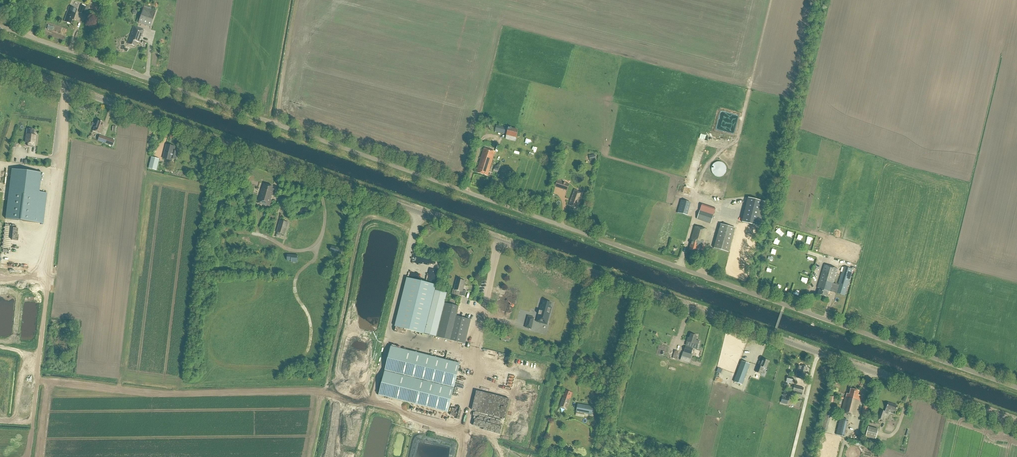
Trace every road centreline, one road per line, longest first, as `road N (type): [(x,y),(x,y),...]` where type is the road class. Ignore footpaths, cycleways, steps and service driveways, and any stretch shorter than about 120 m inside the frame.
road 1 (unclassified): [(1016,388),(0,26)]
road 2 (tertiary): [(1016,422),(0,64)]
road 3 (track): [(71,89),(32,426),(0,424)]

